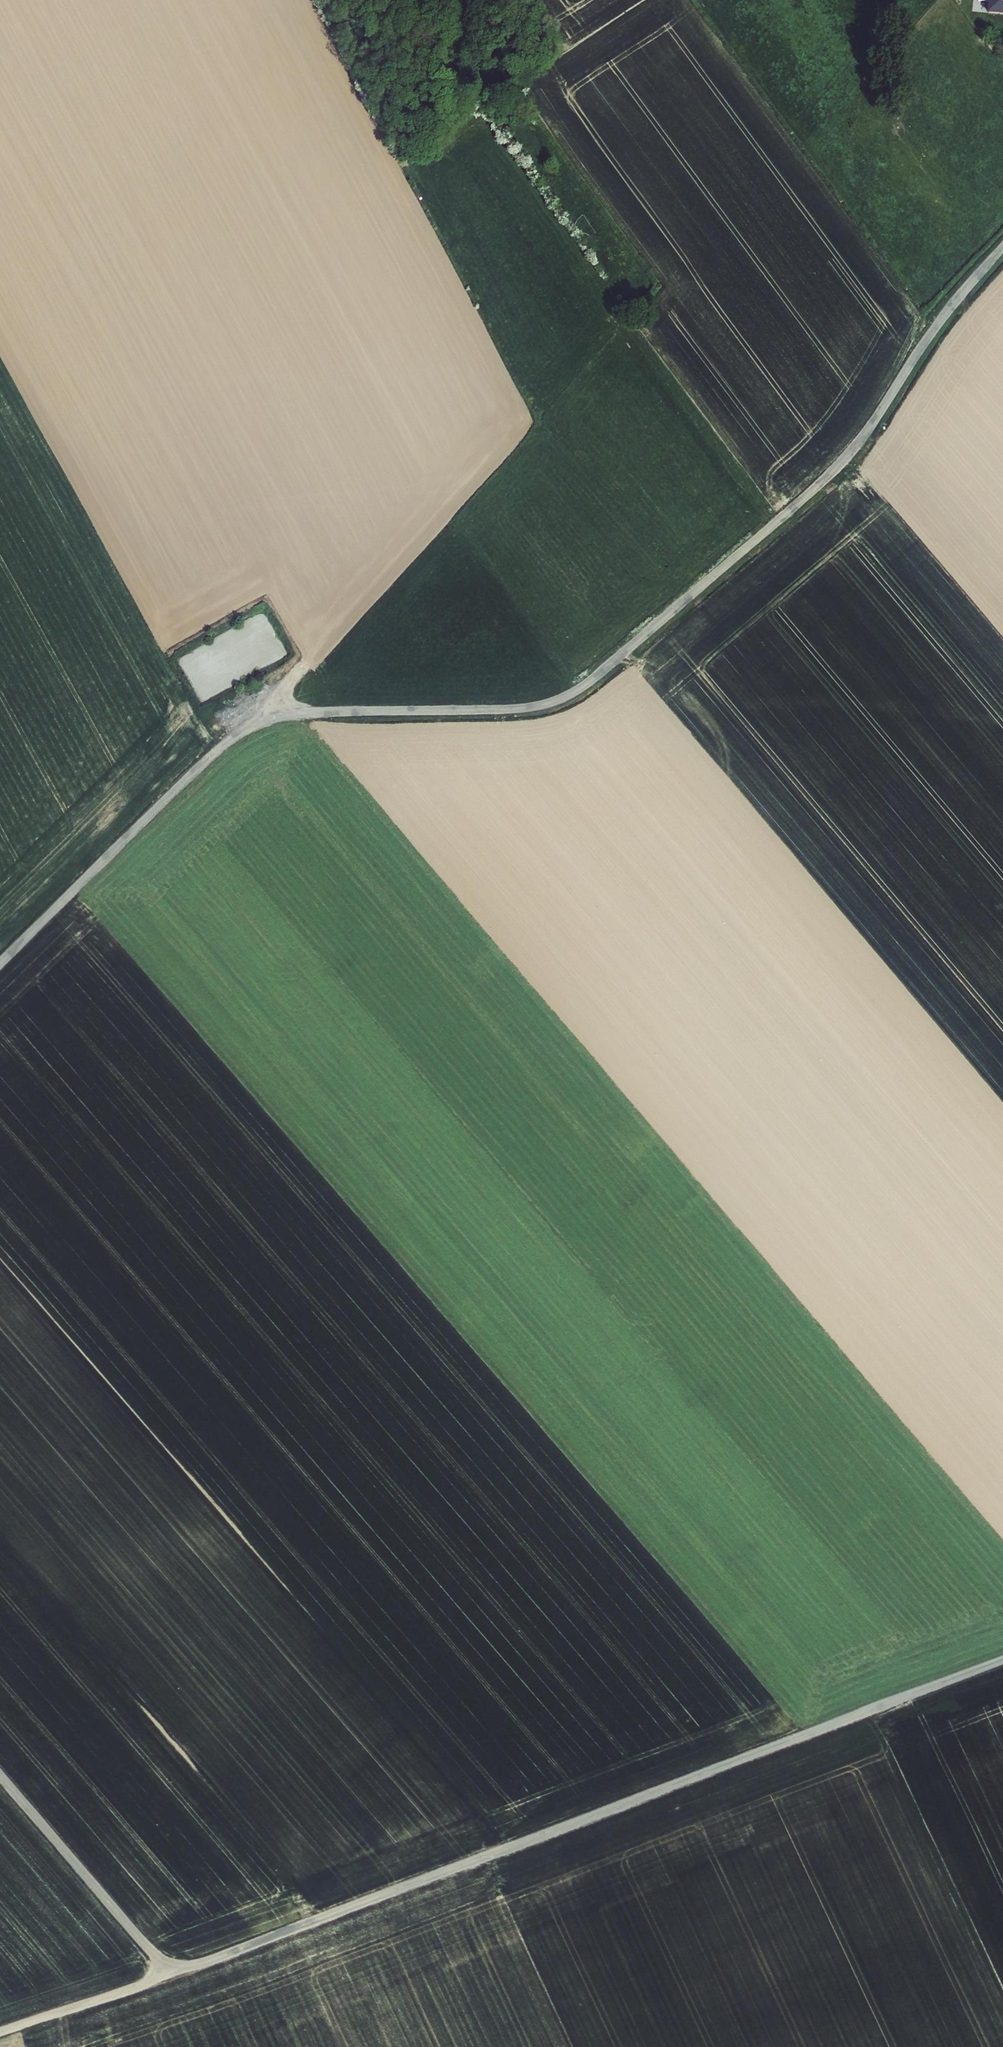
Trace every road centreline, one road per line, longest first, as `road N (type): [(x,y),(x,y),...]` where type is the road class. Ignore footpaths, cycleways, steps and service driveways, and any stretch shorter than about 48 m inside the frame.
road 1 (track): [(0,966),(226,741),(263,718),(544,707),(574,688),(820,495),(1002,240)]
road 2 (track): [(0,2033),(1002,1660)]
road 3 (track): [(0,1778),(169,1975)]

